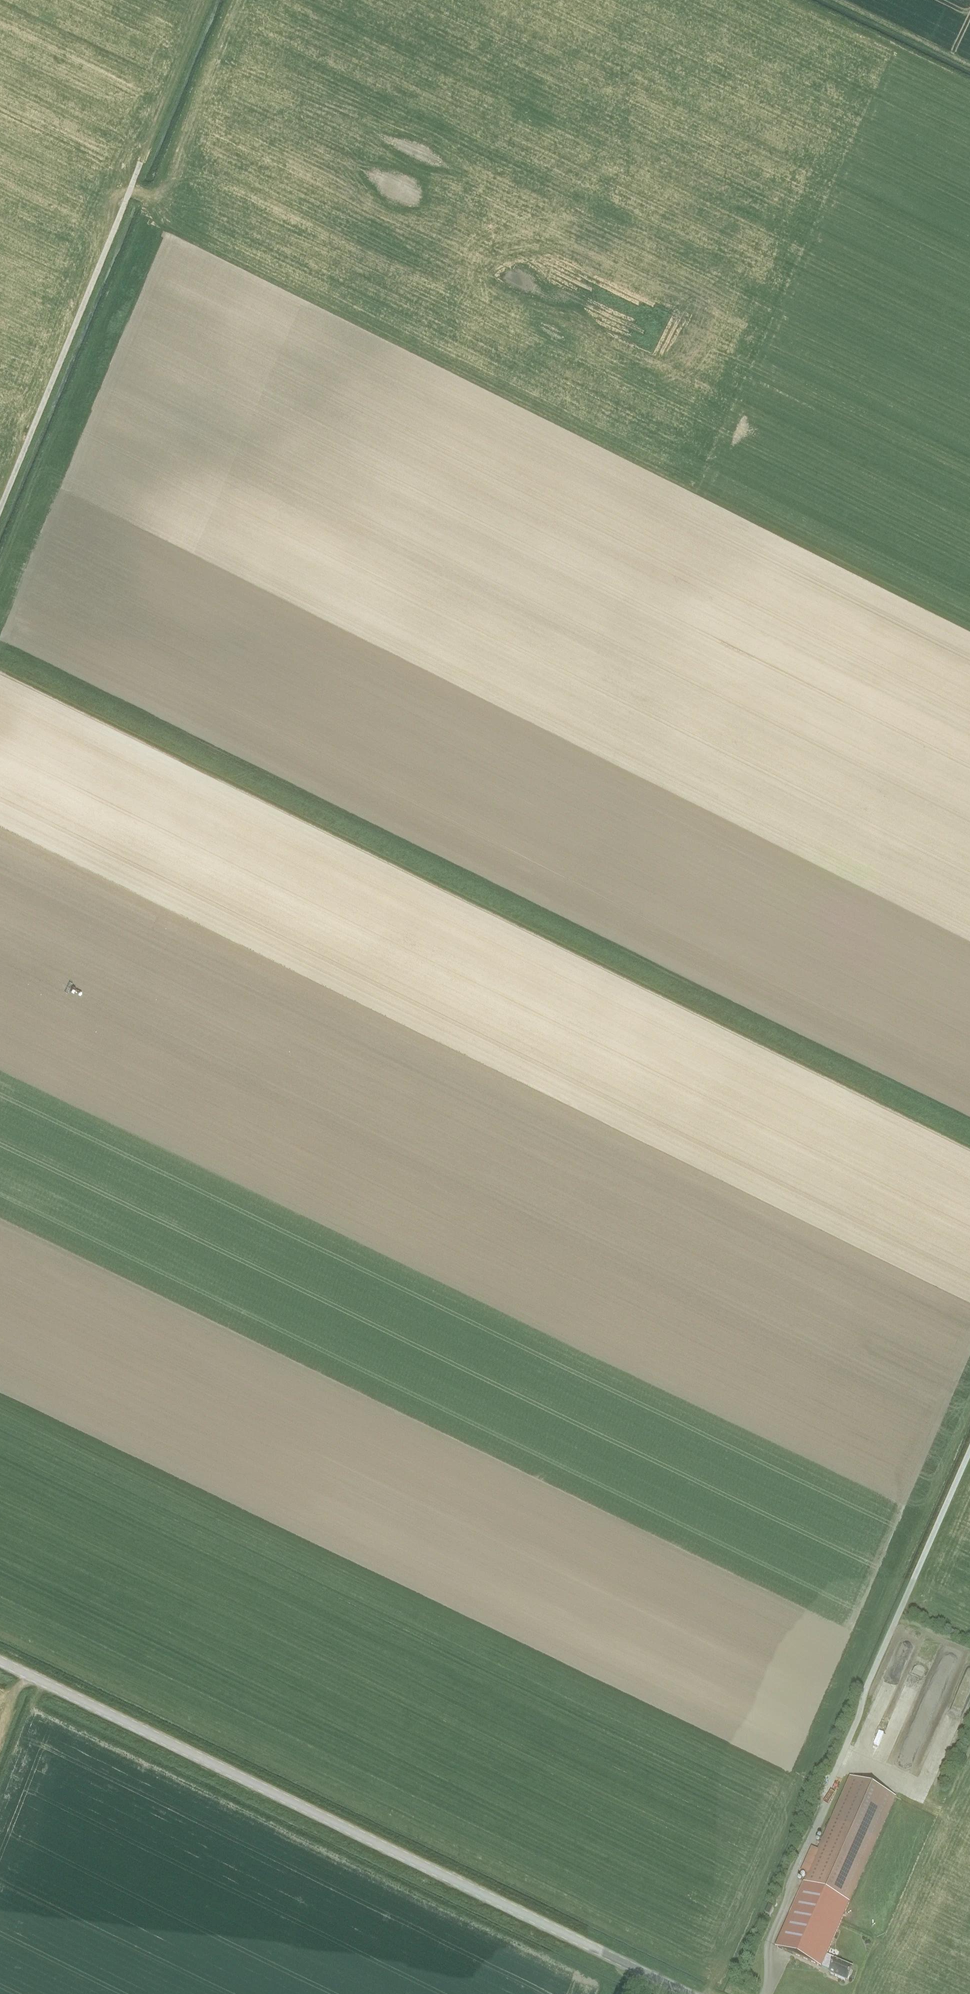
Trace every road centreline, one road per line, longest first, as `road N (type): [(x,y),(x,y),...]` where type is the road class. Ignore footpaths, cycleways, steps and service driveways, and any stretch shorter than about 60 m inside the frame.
road 1 (tertiary): [(688,1993),(0,1661)]

